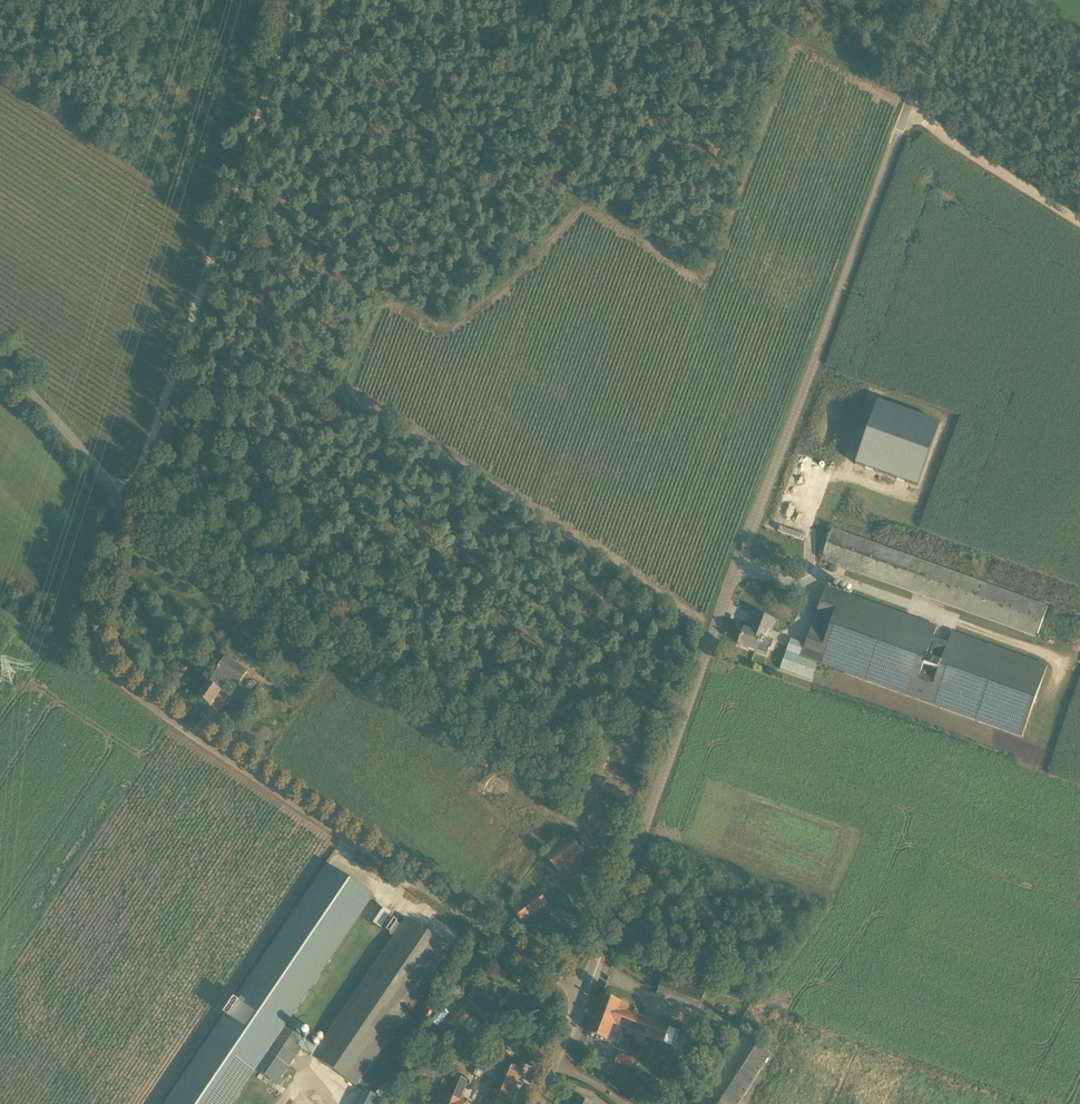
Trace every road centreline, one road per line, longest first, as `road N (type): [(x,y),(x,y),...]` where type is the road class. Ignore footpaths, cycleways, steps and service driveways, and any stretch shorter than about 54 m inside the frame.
road 1 (unclassified): [(580,994),(942,0)]
road 2 (unclassified): [(580,994),(116,679),(100,659),(95,630),(124,551),(113,488),(0,359)]
road 3 (track): [(808,570),(1037,651),(1057,669),(1029,752),(821,678)]
road 4 (track): [(113,488),(149,460),(291,0)]
road 5 (track): [(1079,221),(736,0)]
road 6 (track): [(372,291),(274,196),(236,173)]

